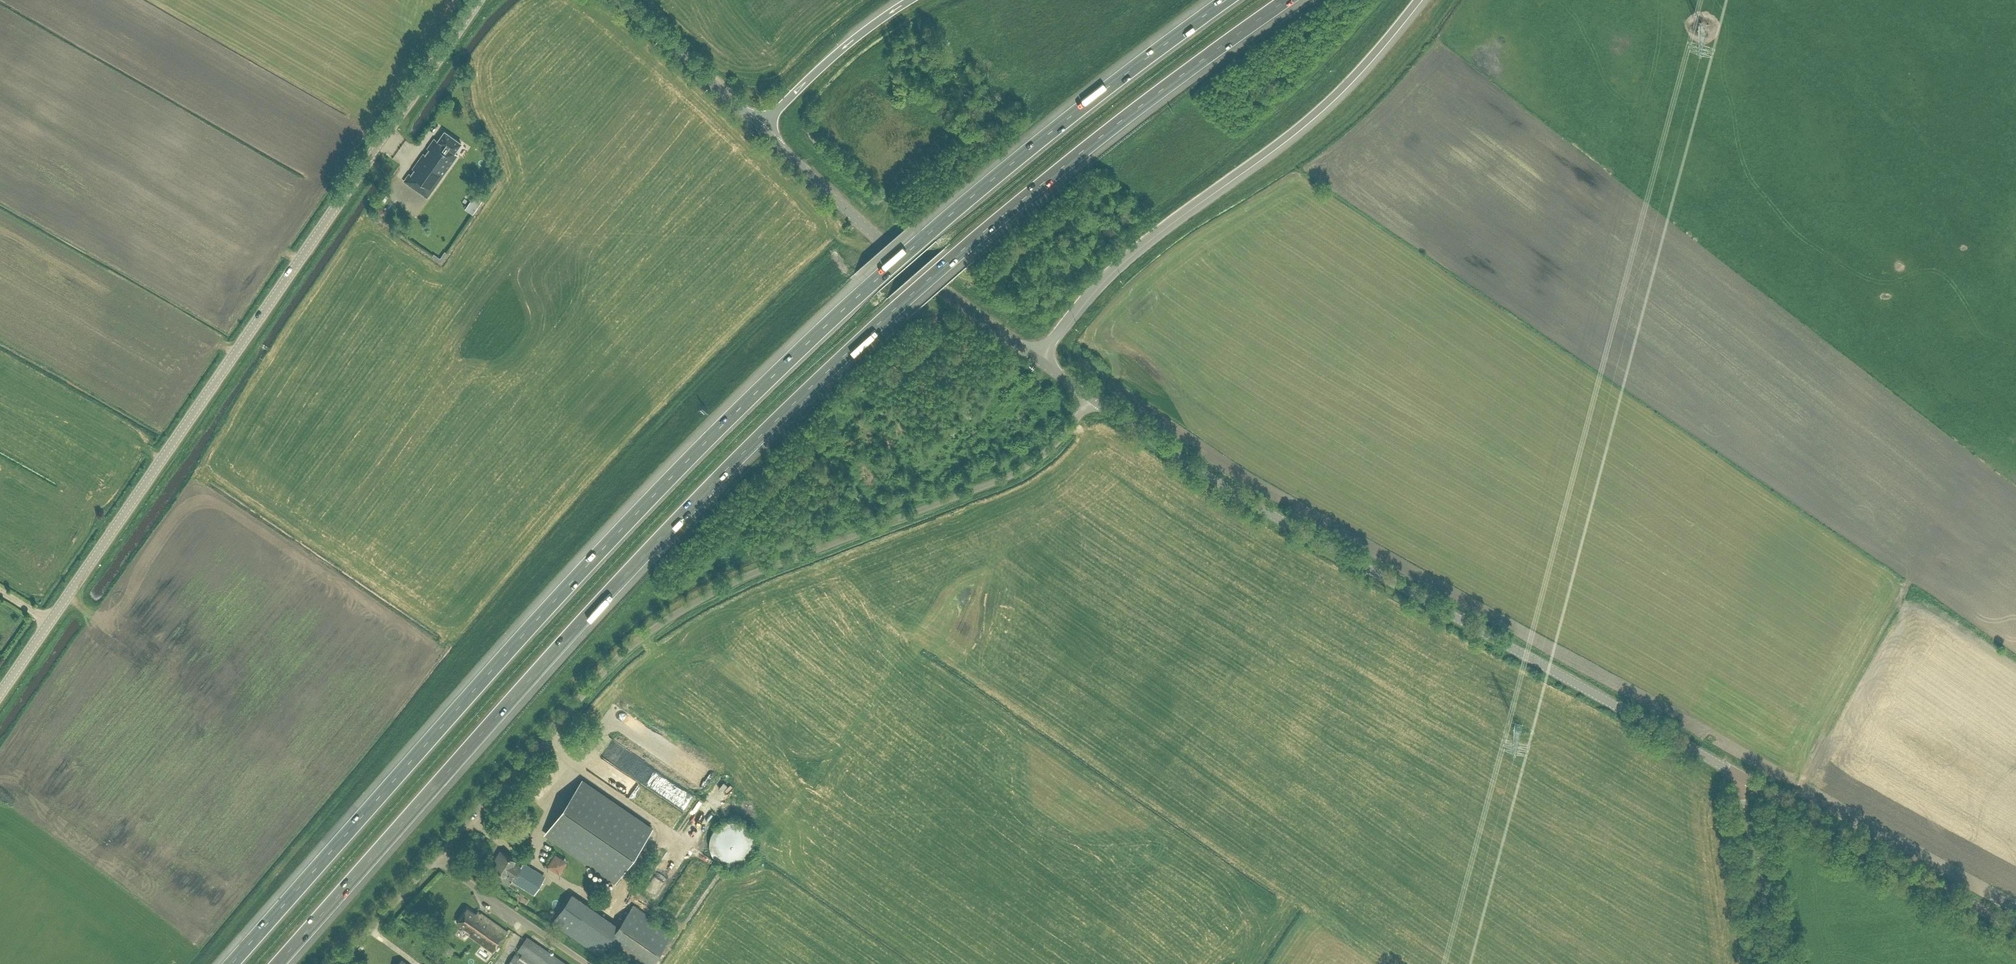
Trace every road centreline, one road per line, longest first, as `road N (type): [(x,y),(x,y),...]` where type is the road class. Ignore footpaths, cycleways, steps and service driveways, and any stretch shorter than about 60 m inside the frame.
road 1 (motorway): [(277,963),(628,571),(826,372),(1055,172),(1286,0)]
road 2 (motorway): [(1226,0),(995,177),(733,414),(544,611),(231,963)]
road 3 (tertiary): [(0,693),(478,0)]
road 4 (unclassified): [(434,857),(673,616),(741,578),(1018,471),(1056,442),(1091,397)]
road 5 (secondary): [(1745,777),(1250,504),(1091,397)]
road 6 (motorway): [(1038,359),(1117,263),(1322,107),(1418,0)]
road 7 (secondary): [(1038,359),(870,231),(759,128)]
road 8 (secondary): [(2015,927),(1745,777)]
road 9 (motorway): [(909,0),(842,49),(759,128)]
road 10 (tertiary): [(759,128),(617,0)]
road 11 (unclassified): [(1778,963),(1745,777)]
road 12 (unclassified): [(588,963),(434,857)]
road 13 (unclassified): [(337,963),(434,857)]

